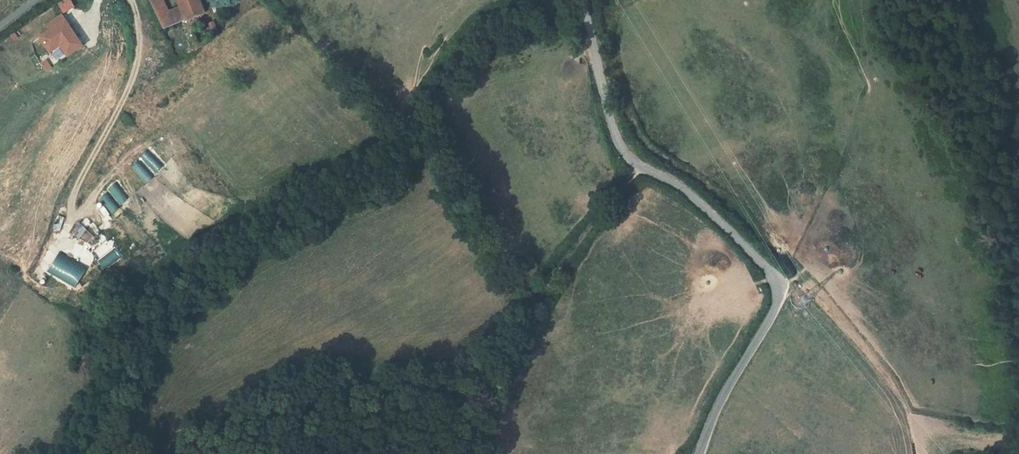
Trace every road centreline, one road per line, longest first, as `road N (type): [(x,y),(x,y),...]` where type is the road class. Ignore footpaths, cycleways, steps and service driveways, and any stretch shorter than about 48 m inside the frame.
road 1 (unclassified): [(581,0),(612,127),(642,166),(676,185),(776,290),(771,315),(713,409),(696,453)]

